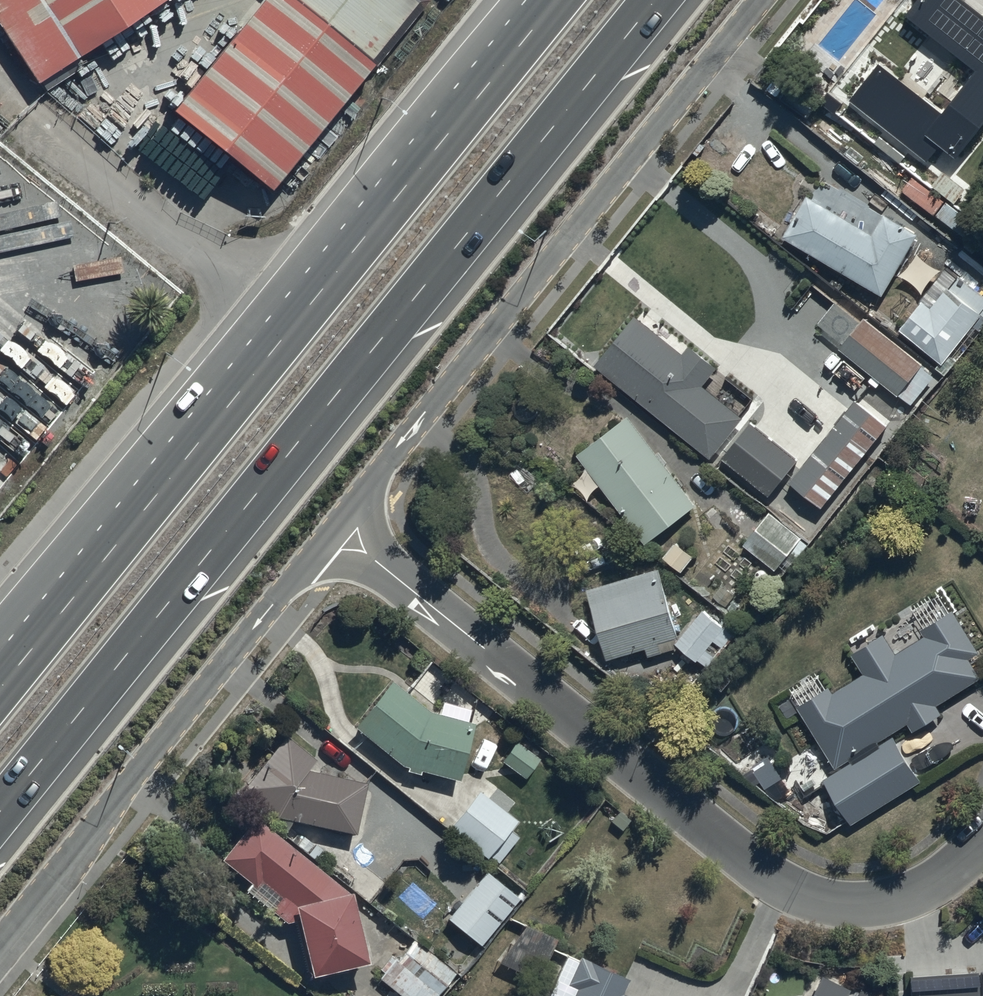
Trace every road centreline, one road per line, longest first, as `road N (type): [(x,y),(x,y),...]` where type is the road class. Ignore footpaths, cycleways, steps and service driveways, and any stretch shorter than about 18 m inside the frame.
road 1 (trunk): [(659,0),(0,817)]
road 2 (trunk): [(0,685),(551,0)]
road 3 (trunk): [(0,628),(514,0)]
road 4 (residential): [(336,526),(788,888),(856,906),(898,901),(982,849)]
road 5 (residential): [(759,0),(336,526)]
road 6 (residential): [(336,526),(0,937)]

